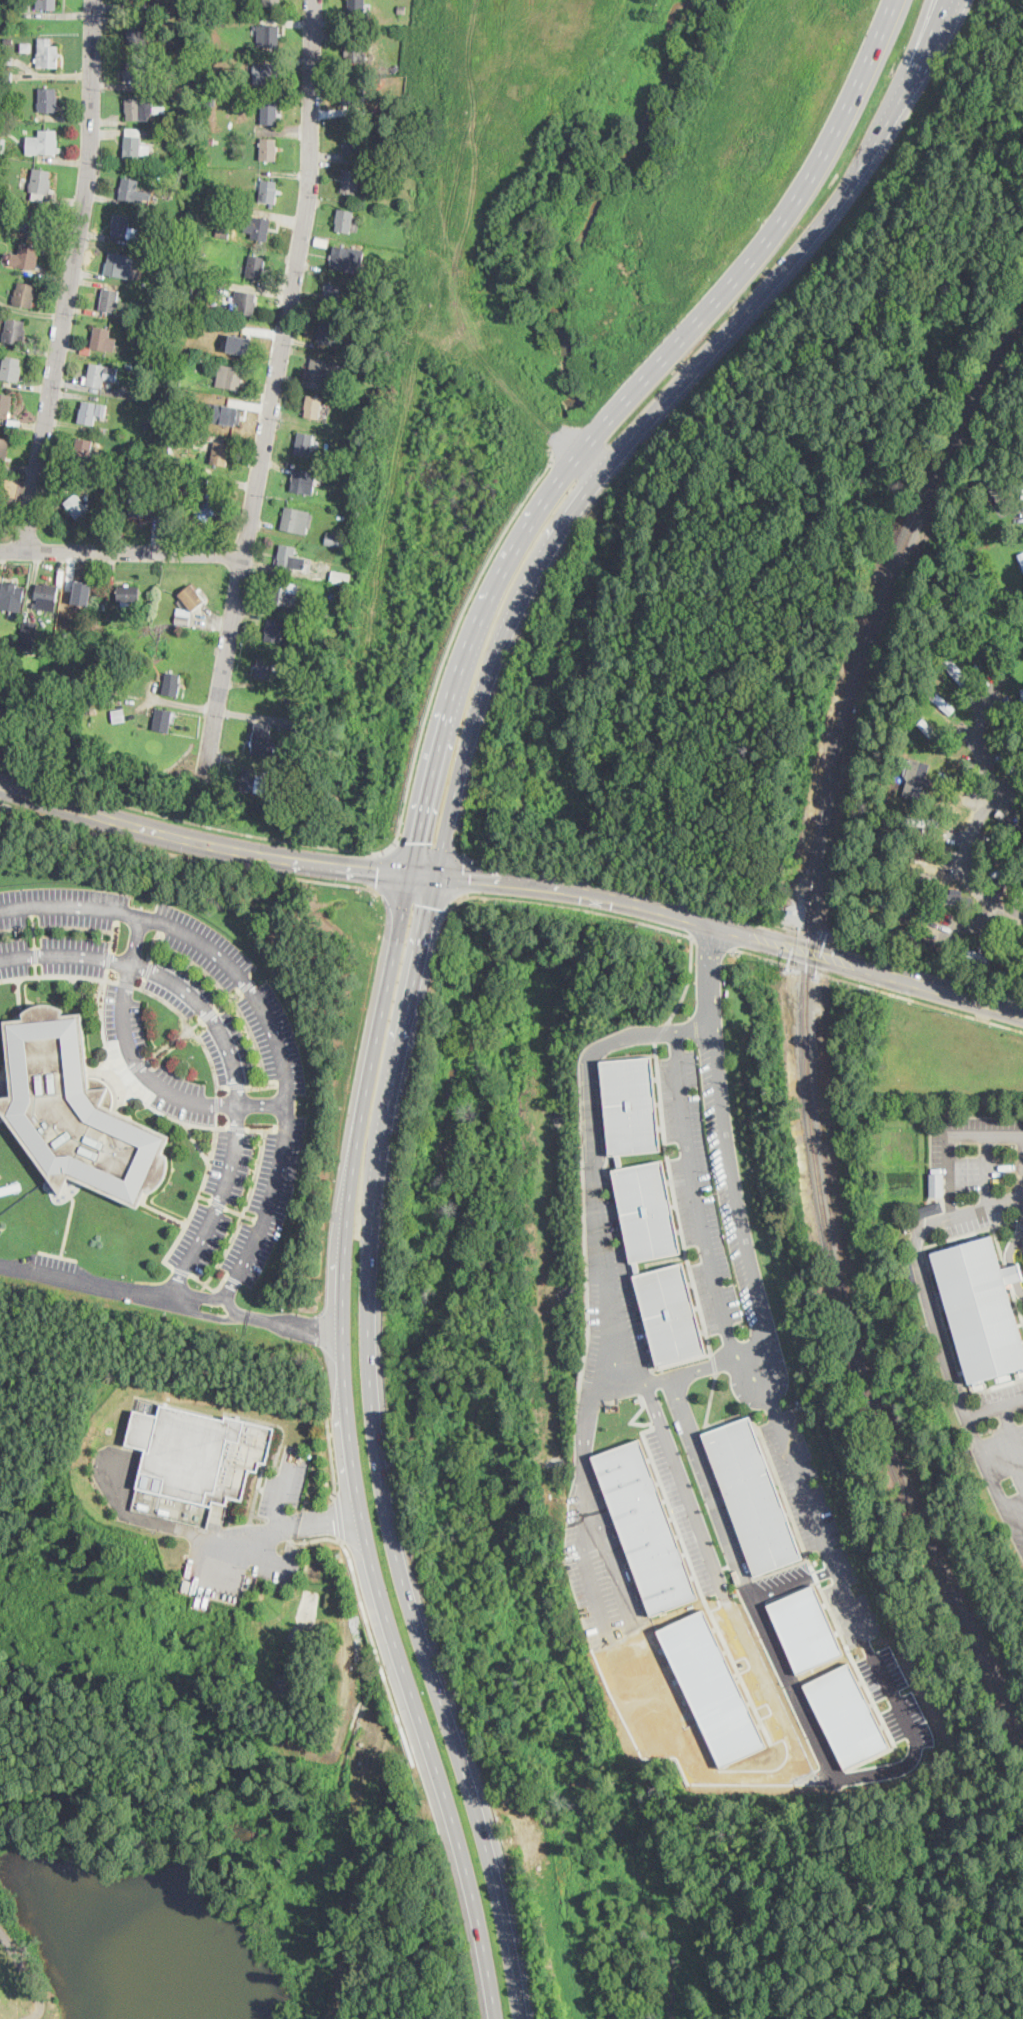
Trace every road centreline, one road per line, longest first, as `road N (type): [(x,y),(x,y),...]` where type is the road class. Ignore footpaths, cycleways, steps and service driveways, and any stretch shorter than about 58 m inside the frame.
road 1 (primary): [(520,2018),(490,1860),(392,1539),(370,1385),(378,1181),(433,900),(476,720),(531,583),(618,456),(862,167),(949,0)]
road 2 (primary): [(895,0),(844,123),(792,214),(580,461),(497,592),(446,725),(383,1013),(346,1237),(347,1411),(371,1561),(456,1830),(496,2018)]
road 3 (tertiary): [(0,785),(283,859),(575,889),(1022,1013)]
road 4 (residential): [(313,0),(305,224),(205,779)]
road 5 (residential): [(96,0),(84,216),(24,552)]
road 6 (residential): [(712,924),(711,1028),(727,1154),(772,1369)]
road 7 (residential): [(0,553),(245,555)]
road 8 (residential): [(1022,790),(1000,791),(974,813),(969,868),(1003,911),(1022,918)]

